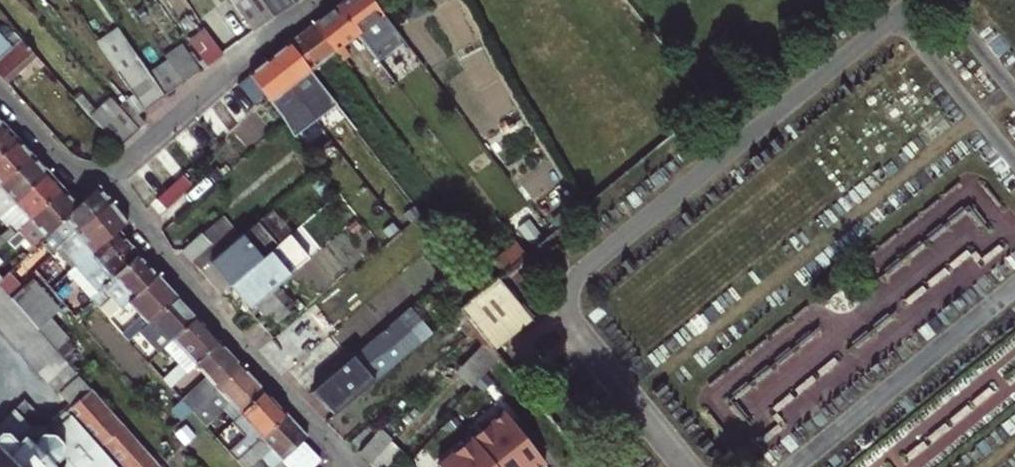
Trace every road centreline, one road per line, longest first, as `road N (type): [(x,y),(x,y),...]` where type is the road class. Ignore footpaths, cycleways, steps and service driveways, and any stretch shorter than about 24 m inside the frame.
road 1 (residential): [(345,466),(164,260),(109,177)]
road 2 (residential): [(109,177),(321,0)]
road 3 (residential): [(109,177),(67,167),(0,96)]

